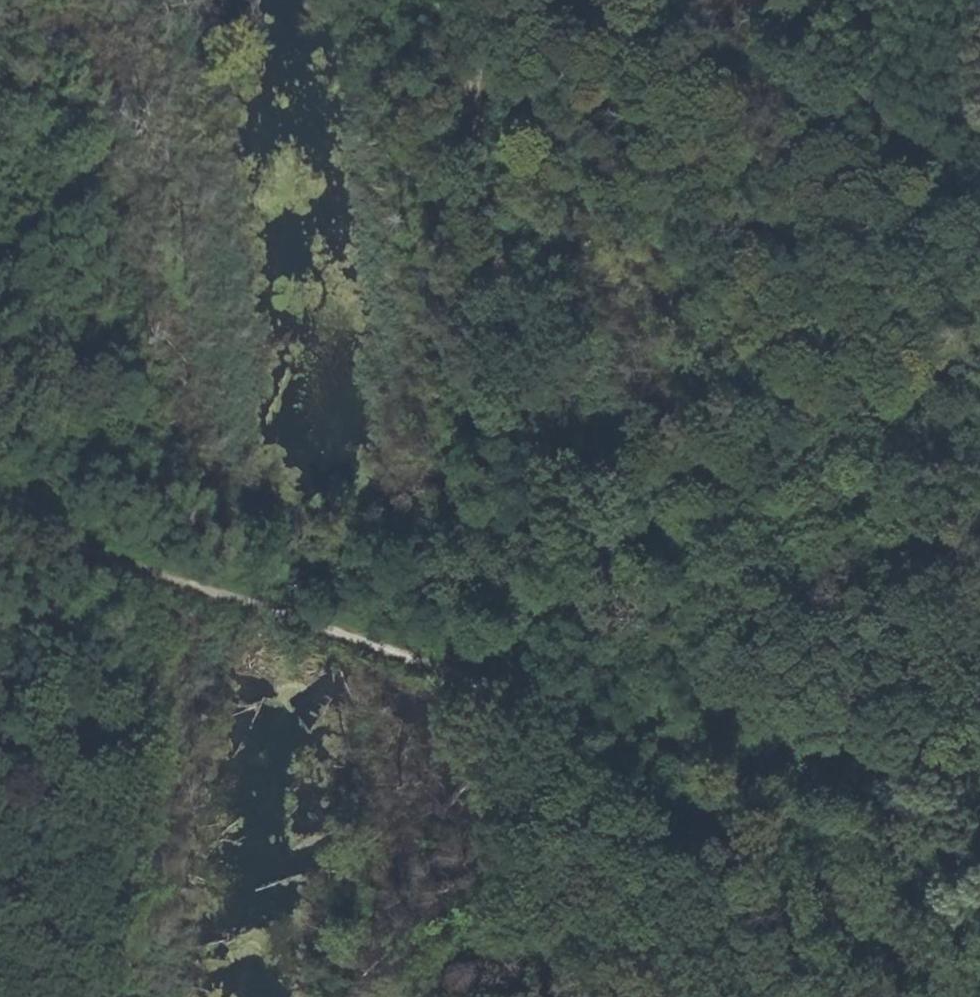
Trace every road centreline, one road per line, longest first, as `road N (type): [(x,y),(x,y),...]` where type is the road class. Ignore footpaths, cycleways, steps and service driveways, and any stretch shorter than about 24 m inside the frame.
road 1 (track): [(0,534),(283,615),(602,728),(979,837)]
road 2 (track): [(538,0),(529,9),(507,112),(527,317),(528,569),(503,691)]

